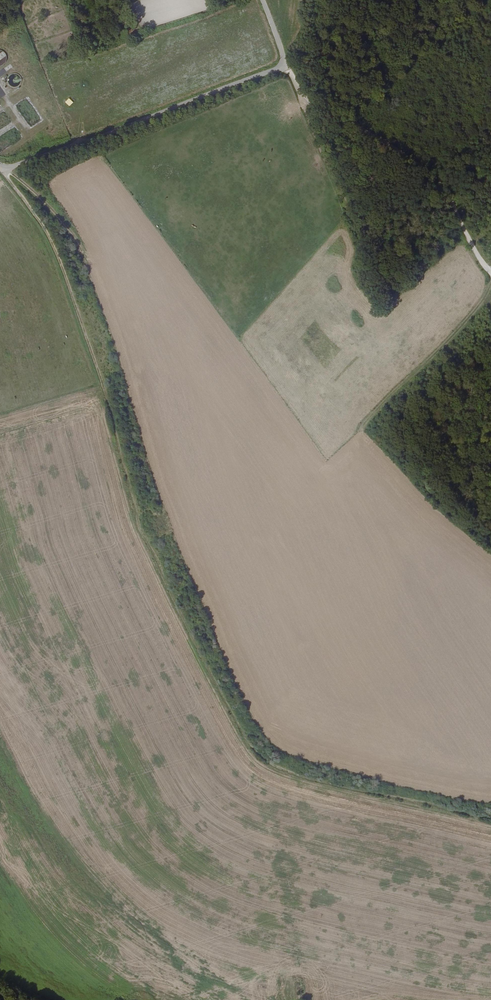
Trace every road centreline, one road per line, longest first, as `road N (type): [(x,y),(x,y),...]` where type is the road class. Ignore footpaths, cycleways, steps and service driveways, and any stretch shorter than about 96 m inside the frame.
road 1 (track): [(490,817),(284,769),(247,738),(143,522),(50,236),(4,170)]
road 2 (track): [(287,66),(300,98),(405,155),(440,183),(490,273)]
road 3 (unclassified): [(4,170),(287,66)]

